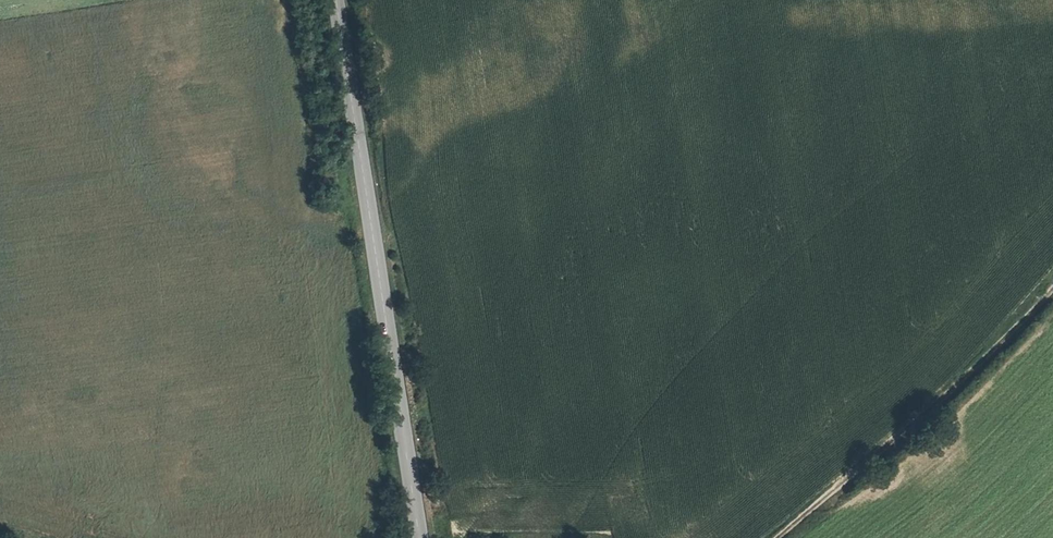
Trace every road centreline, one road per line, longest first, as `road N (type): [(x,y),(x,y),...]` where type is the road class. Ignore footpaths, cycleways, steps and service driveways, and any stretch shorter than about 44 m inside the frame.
road 1 (secondary): [(339,0),(422,537)]
road 2 (track): [(1052,291),(784,537)]

